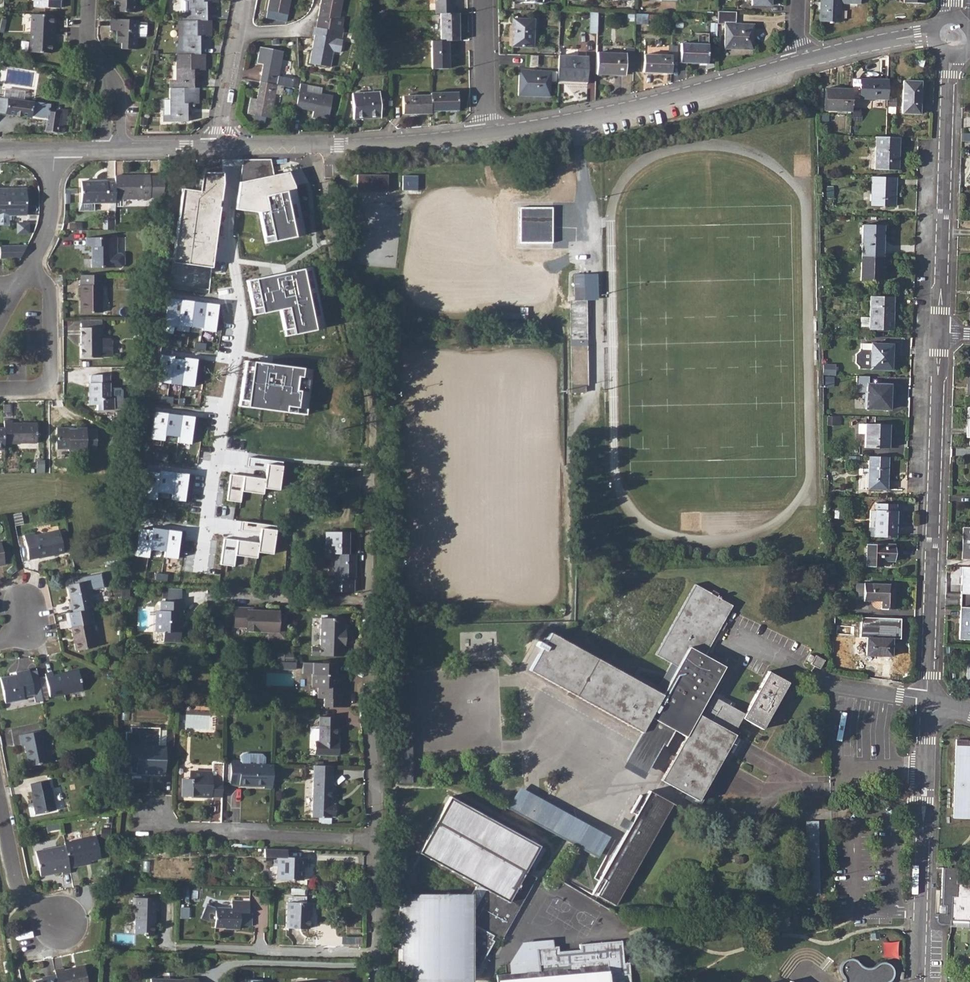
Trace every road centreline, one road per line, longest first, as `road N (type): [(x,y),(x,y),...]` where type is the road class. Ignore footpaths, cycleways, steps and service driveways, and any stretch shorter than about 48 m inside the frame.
road 1 (residential): [(235,146),(222,286),(229,338),(198,570)]
road 2 (residential): [(941,333),(928,701)]
road 3 (tertiary): [(800,60),(660,100),(486,133)]
road 4 (residential): [(928,701),(918,981)]
road 5 (residential): [(950,54),(941,333)]
road 6 (tertiary): [(486,133),(235,146)]
road 7 (residential): [(30,271),(50,287),(53,372),(42,388),(0,386)]
road 8 (residential): [(0,781),(25,890),(61,925)]
road 9 (residential): [(90,0),(88,40),(115,89),(115,148)]
road 10 (residential): [(216,146),(244,0)]
road 11 (tertiary): [(933,34),(800,60)]
road 12 (residential): [(486,133),(483,0)]
road 13 (residential): [(51,149),(52,219),(30,271)]

